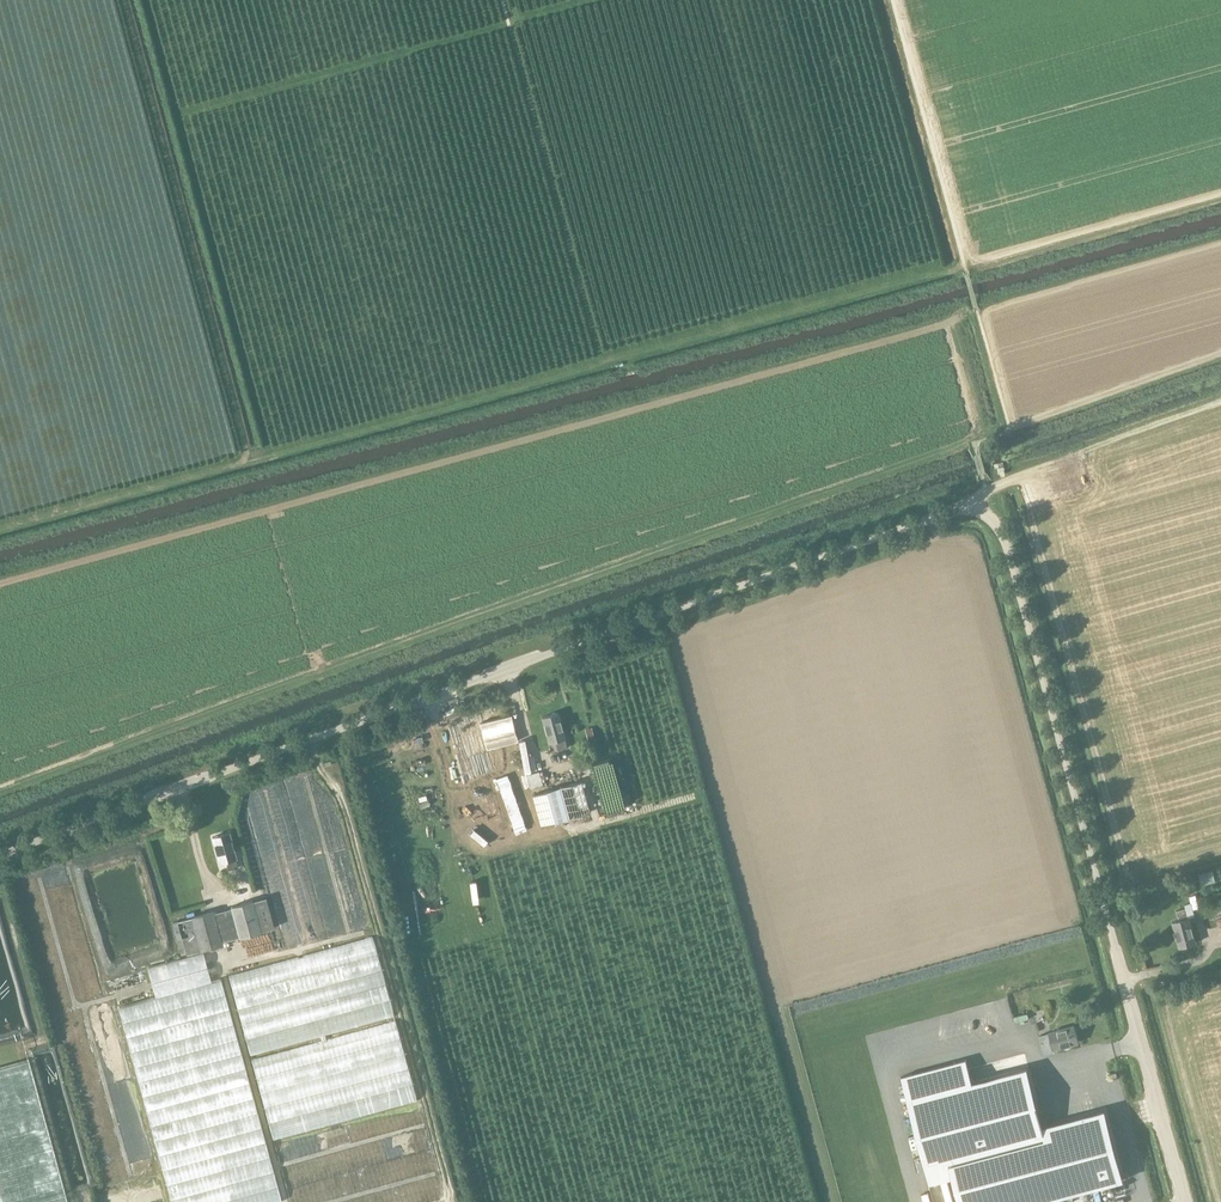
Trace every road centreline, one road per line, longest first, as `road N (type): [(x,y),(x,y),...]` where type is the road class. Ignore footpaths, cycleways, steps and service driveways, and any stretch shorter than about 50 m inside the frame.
road 1 (unclassified): [(0,855),(952,511),(975,510),(1004,540),(1184,1201)]

